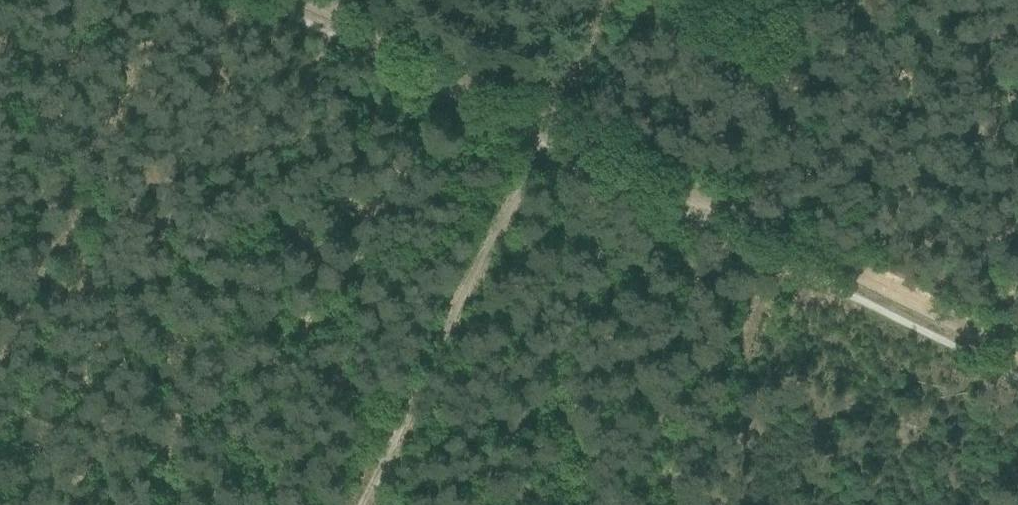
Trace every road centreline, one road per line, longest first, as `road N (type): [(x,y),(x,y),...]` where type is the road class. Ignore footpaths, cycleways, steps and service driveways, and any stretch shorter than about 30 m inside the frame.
road 1 (track): [(1017,351),(550,121)]
road 2 (track): [(373,504),(550,121)]
road 3 (track): [(550,121),(304,0)]
road 4 (track): [(550,121),(617,0)]

